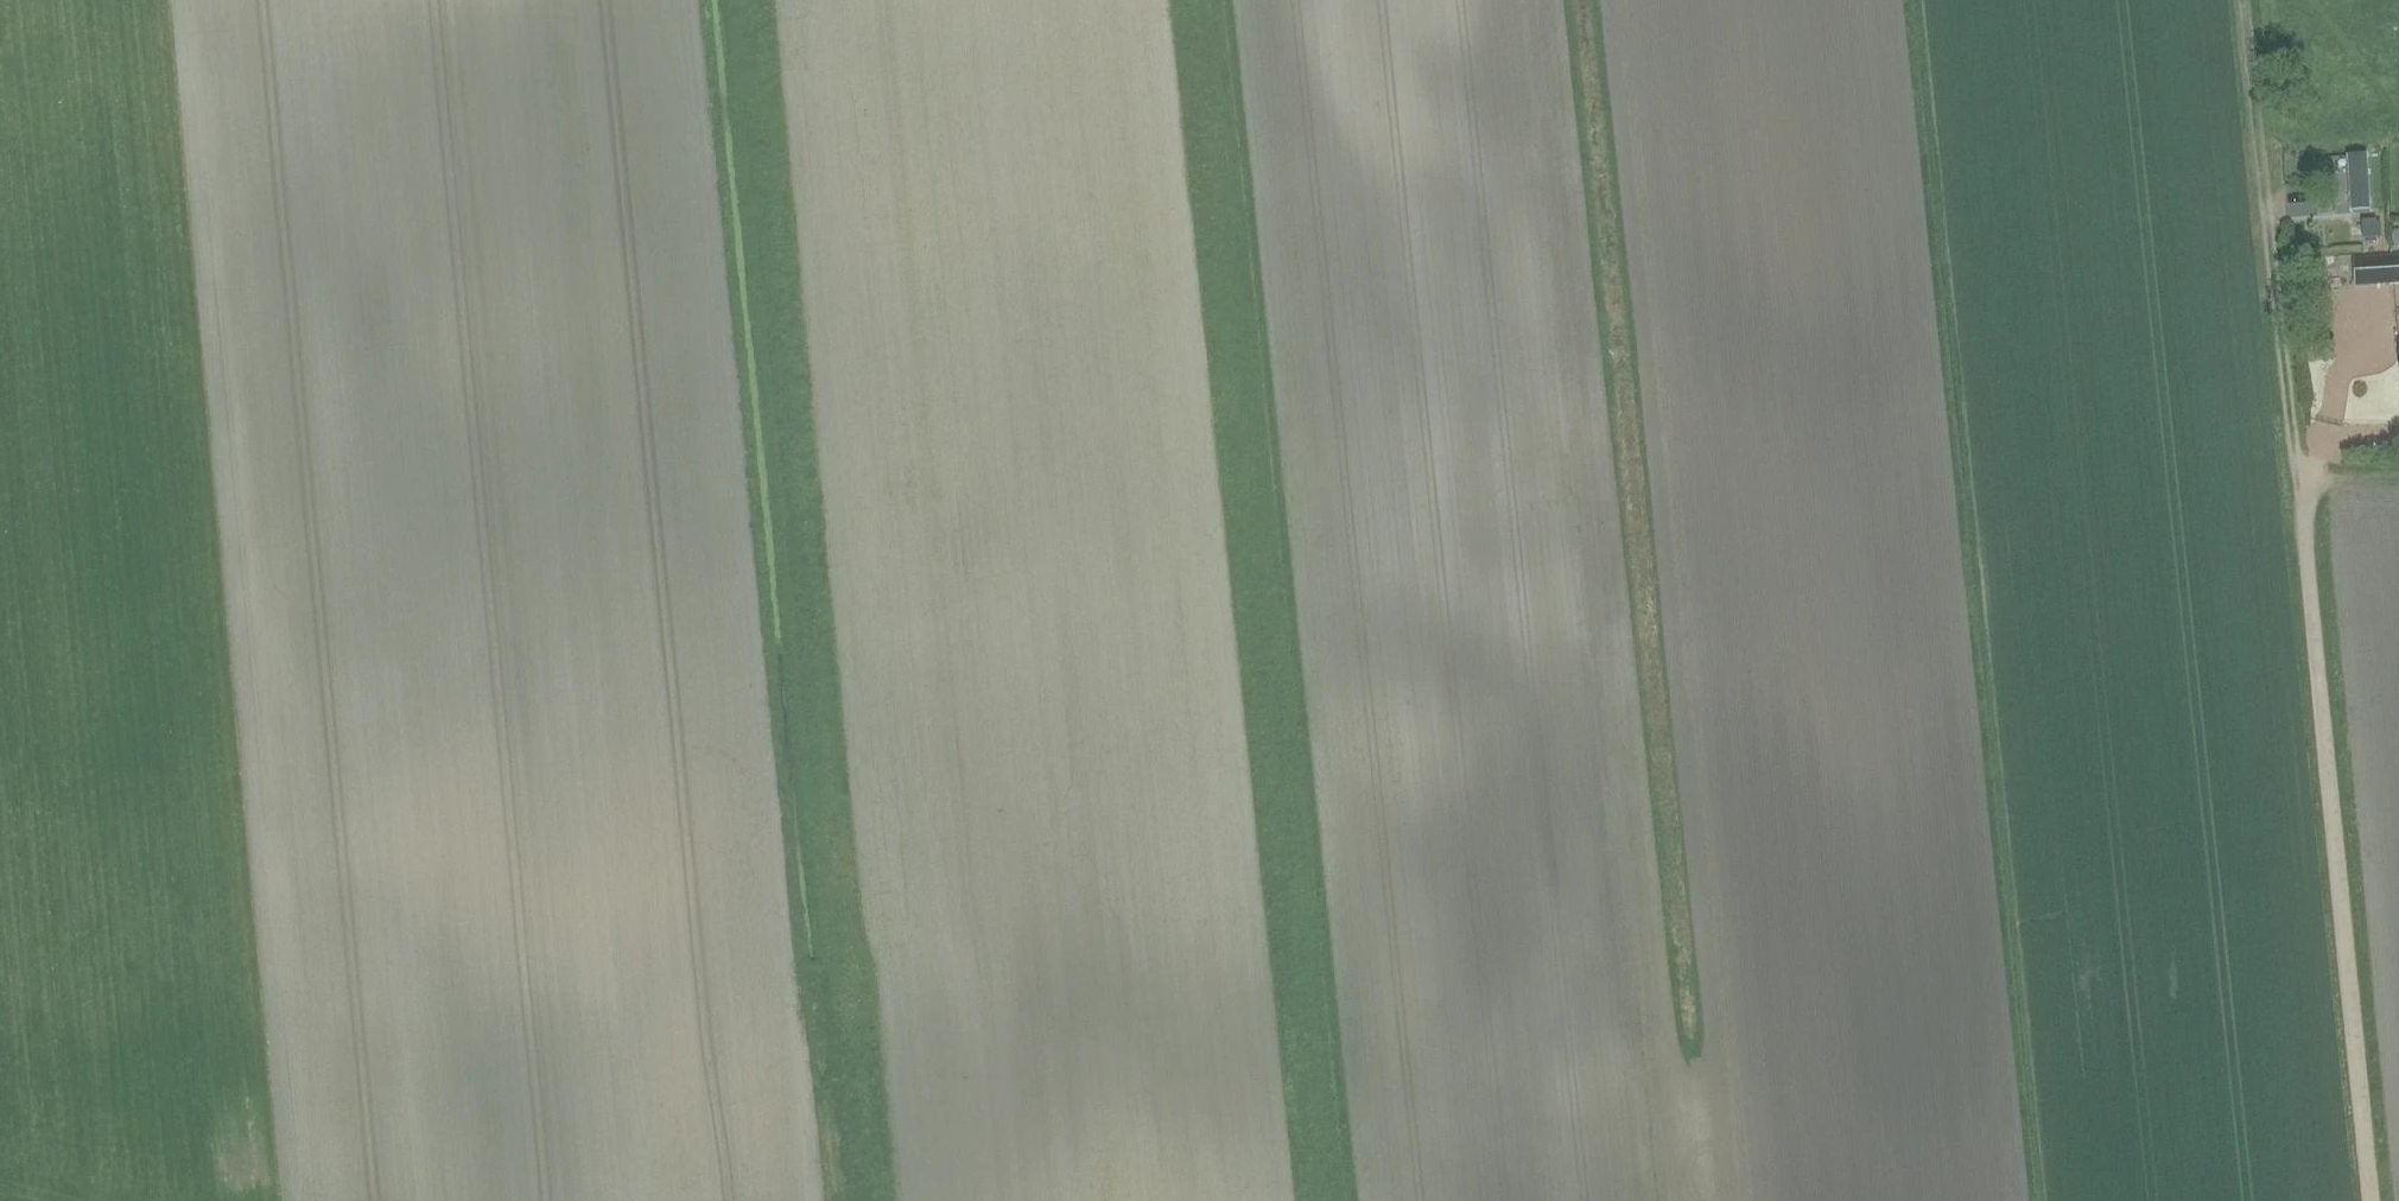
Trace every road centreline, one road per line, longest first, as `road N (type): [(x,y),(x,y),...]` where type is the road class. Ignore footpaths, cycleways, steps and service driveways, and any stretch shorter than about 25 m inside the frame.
road 1 (track): [(2246,0),(2264,179)]

